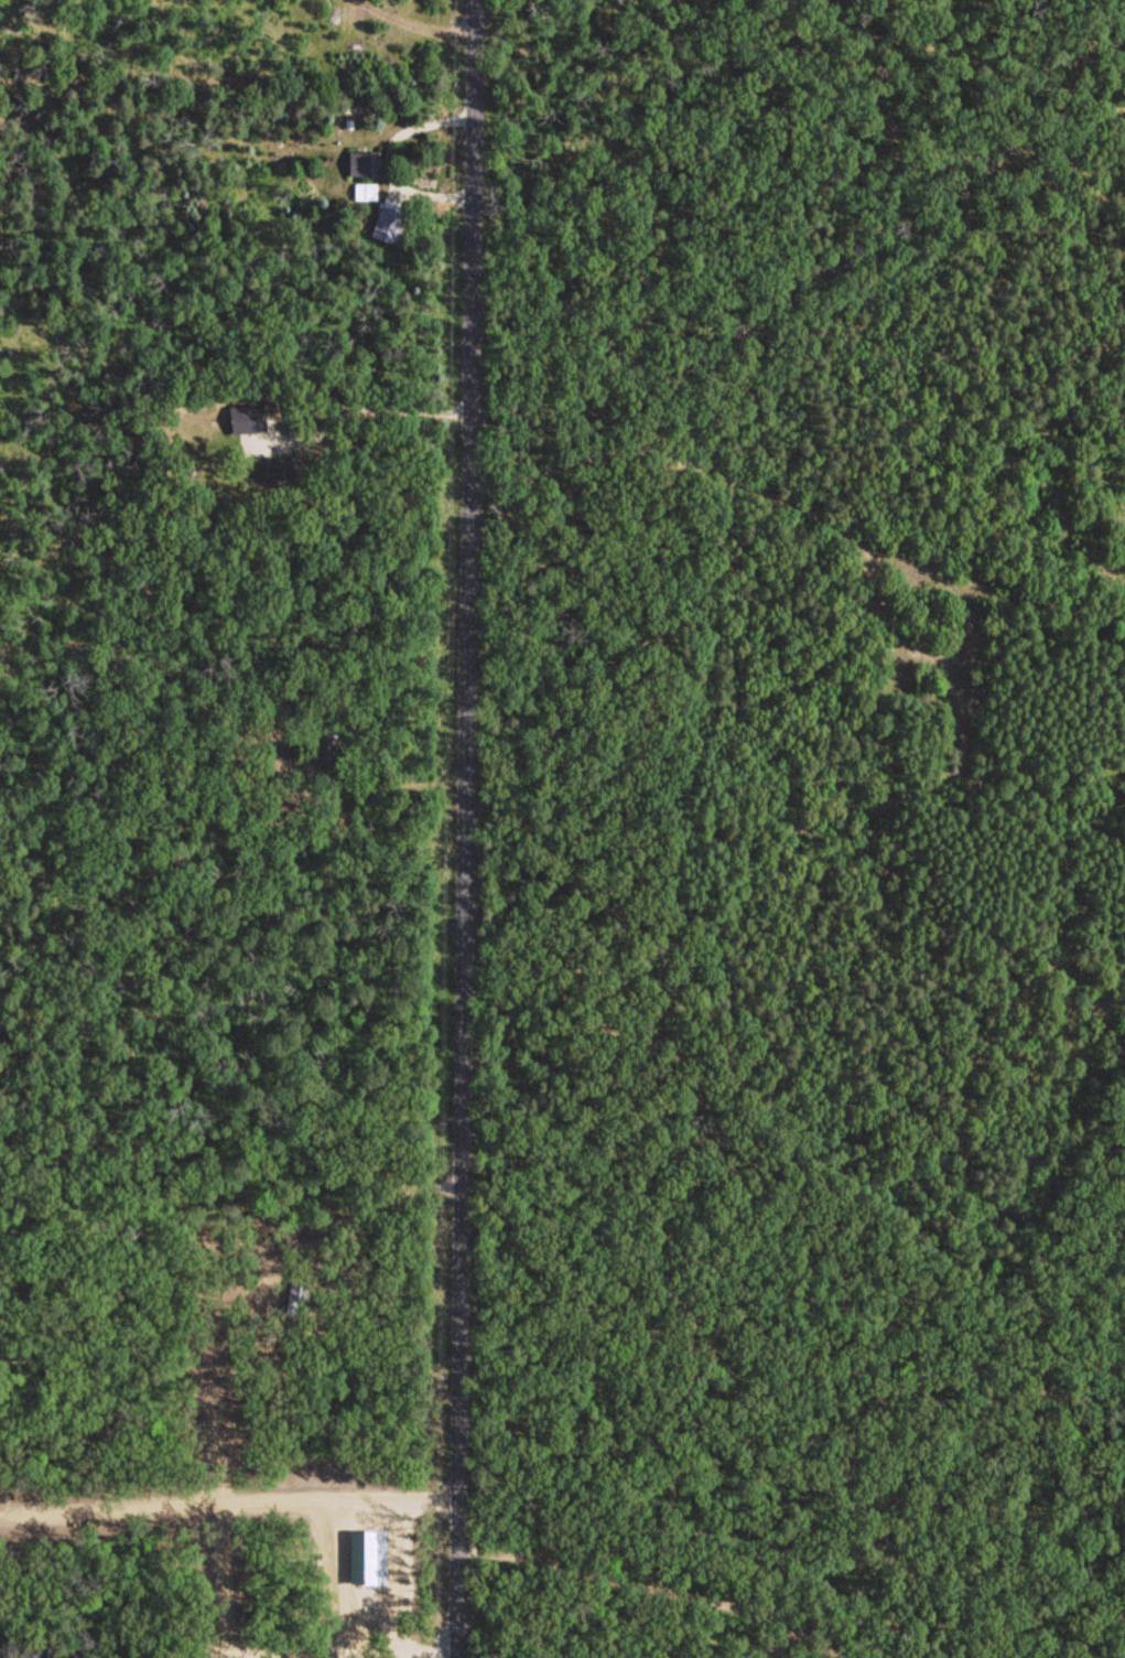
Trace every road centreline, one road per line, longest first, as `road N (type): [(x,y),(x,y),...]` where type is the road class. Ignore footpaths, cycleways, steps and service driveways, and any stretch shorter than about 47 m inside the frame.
road 1 (residential): [(448,1657),(474,0)]

